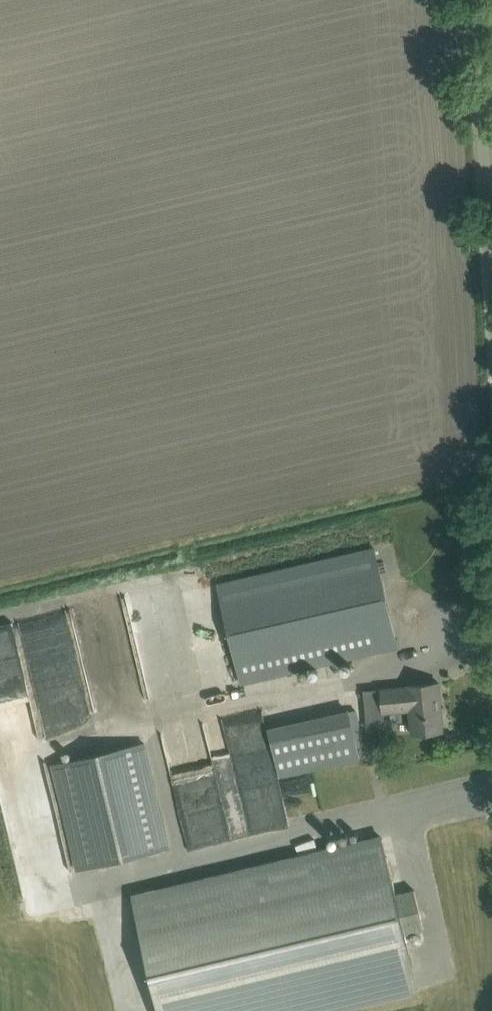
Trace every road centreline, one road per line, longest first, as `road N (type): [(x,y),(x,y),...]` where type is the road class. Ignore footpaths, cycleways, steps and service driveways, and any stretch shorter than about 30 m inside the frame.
road 1 (unclassified): [(491,293),(473,0)]

